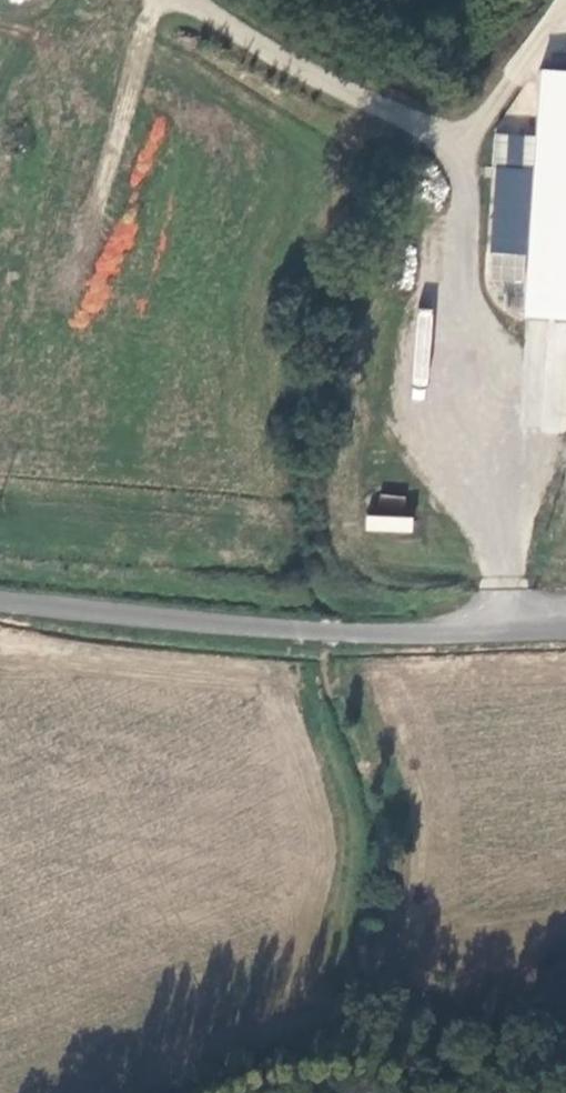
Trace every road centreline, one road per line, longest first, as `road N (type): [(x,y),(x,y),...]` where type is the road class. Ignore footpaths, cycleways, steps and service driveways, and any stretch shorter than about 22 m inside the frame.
road 1 (unclassified): [(0,602),(349,633),(565,629)]

